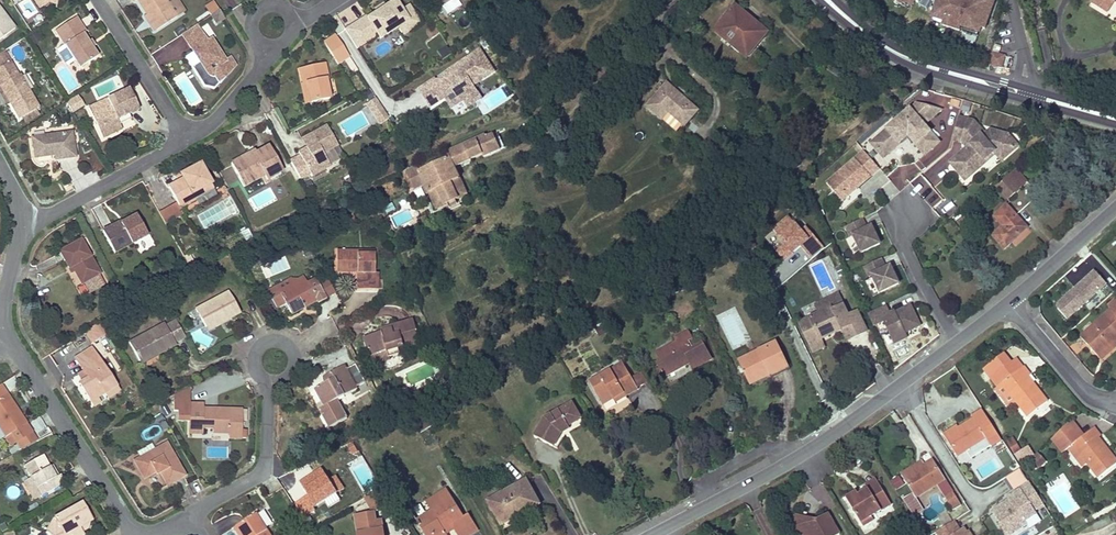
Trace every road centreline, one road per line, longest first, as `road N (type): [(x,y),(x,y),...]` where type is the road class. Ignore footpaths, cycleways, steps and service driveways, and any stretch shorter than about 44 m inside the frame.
road 1 (residential): [(643,534),(819,440),(956,343)]
road 2 (tertiary): [(827,0),(925,64),(1115,117)]
road 3 (residential): [(136,534),(8,340)]
road 4 (residential): [(193,515),(263,474),(271,378)]
road 5 (residential): [(187,138),(31,222)]
road 6 (residential): [(103,0),(187,138)]
road 7 (residential): [(1115,405),(1079,387),(1009,300)]
road 8 (residential): [(956,343),(902,240),(908,214)]
road 9 (residential): [(1009,300),(1115,206)]
road 10 (residential): [(8,340),(2,322),(9,274),(31,222)]
road 11 (residential): [(187,138),(237,101),(264,46)]

